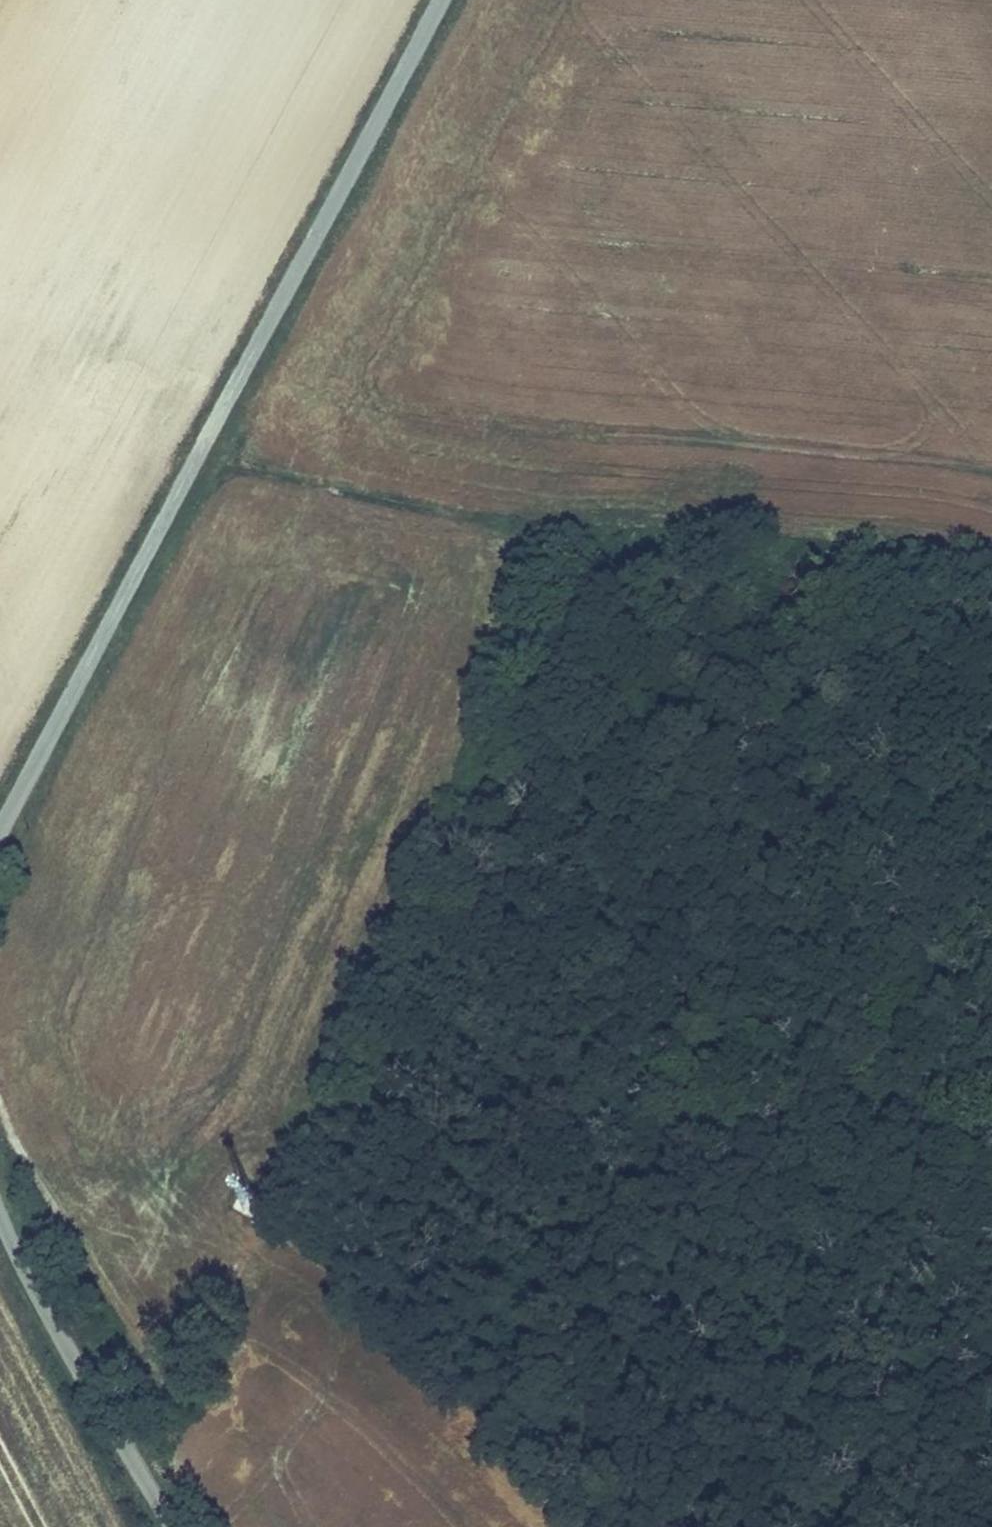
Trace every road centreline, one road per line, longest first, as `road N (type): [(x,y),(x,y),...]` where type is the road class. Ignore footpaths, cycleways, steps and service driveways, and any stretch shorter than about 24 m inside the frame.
road 1 (unclassified): [(0,835),(436,0)]
road 2 (unclassified): [(172,1526),(0,1214)]

